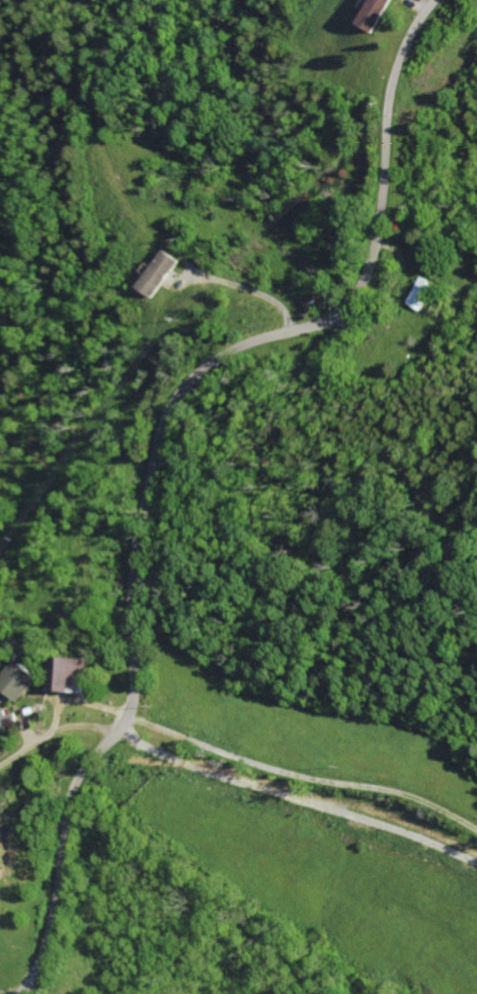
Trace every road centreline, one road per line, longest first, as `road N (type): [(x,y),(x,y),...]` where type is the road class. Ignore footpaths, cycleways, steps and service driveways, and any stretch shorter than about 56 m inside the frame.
road 1 (residential): [(25,993),(53,924),(77,790),(132,715),(138,557),(173,417),(218,366),(335,317),(360,290),(383,205),(401,71),(442,0)]

